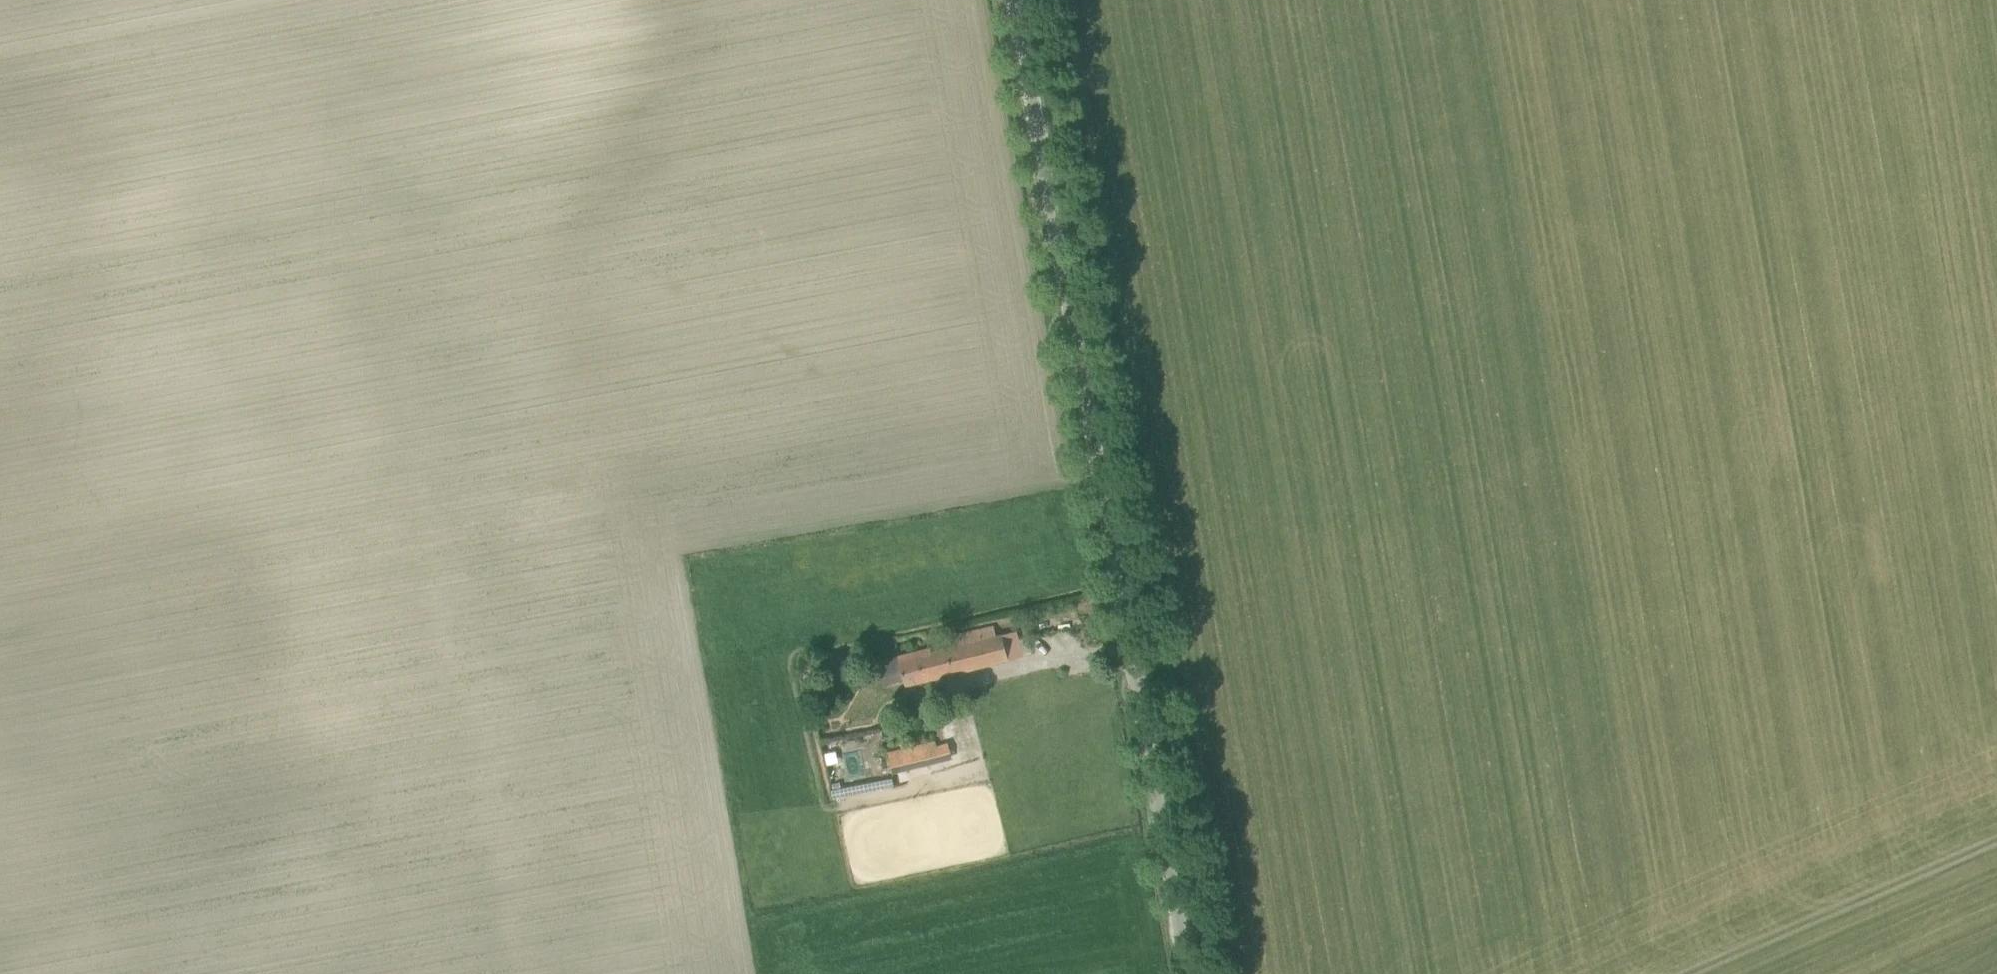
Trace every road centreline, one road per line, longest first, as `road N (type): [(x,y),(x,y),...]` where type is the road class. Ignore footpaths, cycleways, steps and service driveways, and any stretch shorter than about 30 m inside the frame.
road 1 (unclassified): [(1178,973),(1004,0)]
road 2 (track): [(366,213),(523,973)]

